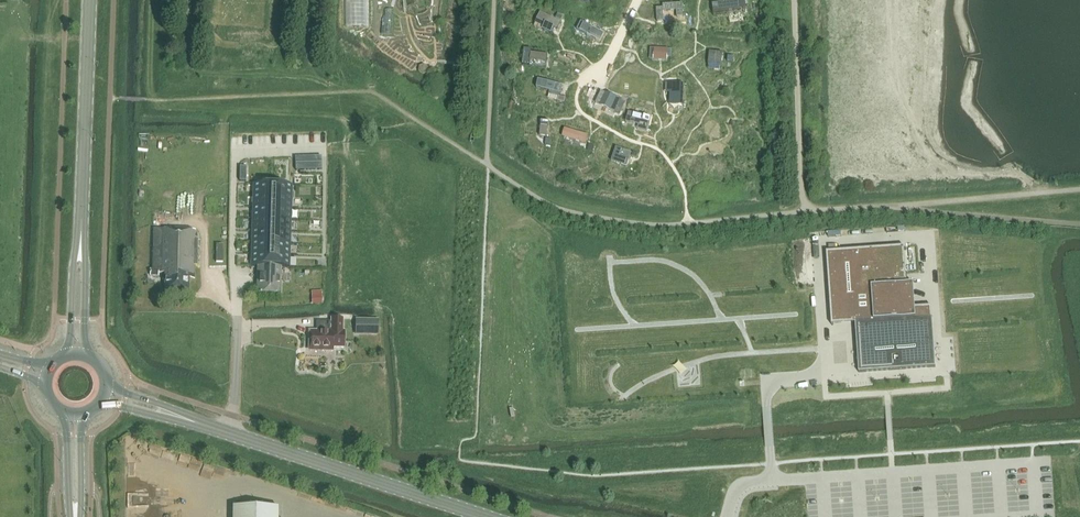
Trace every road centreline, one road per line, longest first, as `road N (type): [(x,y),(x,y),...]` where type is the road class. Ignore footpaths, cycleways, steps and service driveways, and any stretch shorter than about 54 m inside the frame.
road 1 (secondary): [(488,516),(193,421)]
road 2 (secondary): [(81,231),(90,0)]
road 3 (secondary): [(89,355),(81,231)]
road 4 (secondary): [(81,231),(65,354)]

